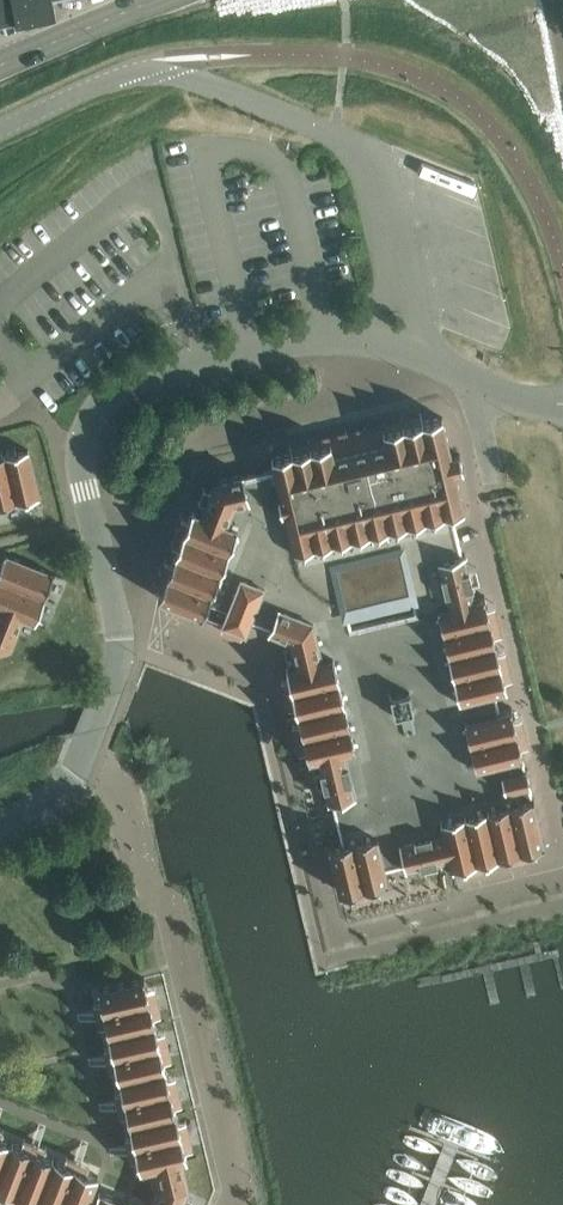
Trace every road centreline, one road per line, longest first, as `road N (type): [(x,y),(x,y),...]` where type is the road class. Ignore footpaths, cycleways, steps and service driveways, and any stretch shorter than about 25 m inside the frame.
road 1 (unclassified): [(0,131),(110,79),(158,71),(336,133),(373,166),(399,279),(427,351),(513,395),(562,407)]
road 2 (secondary): [(0,65),(157,0)]

